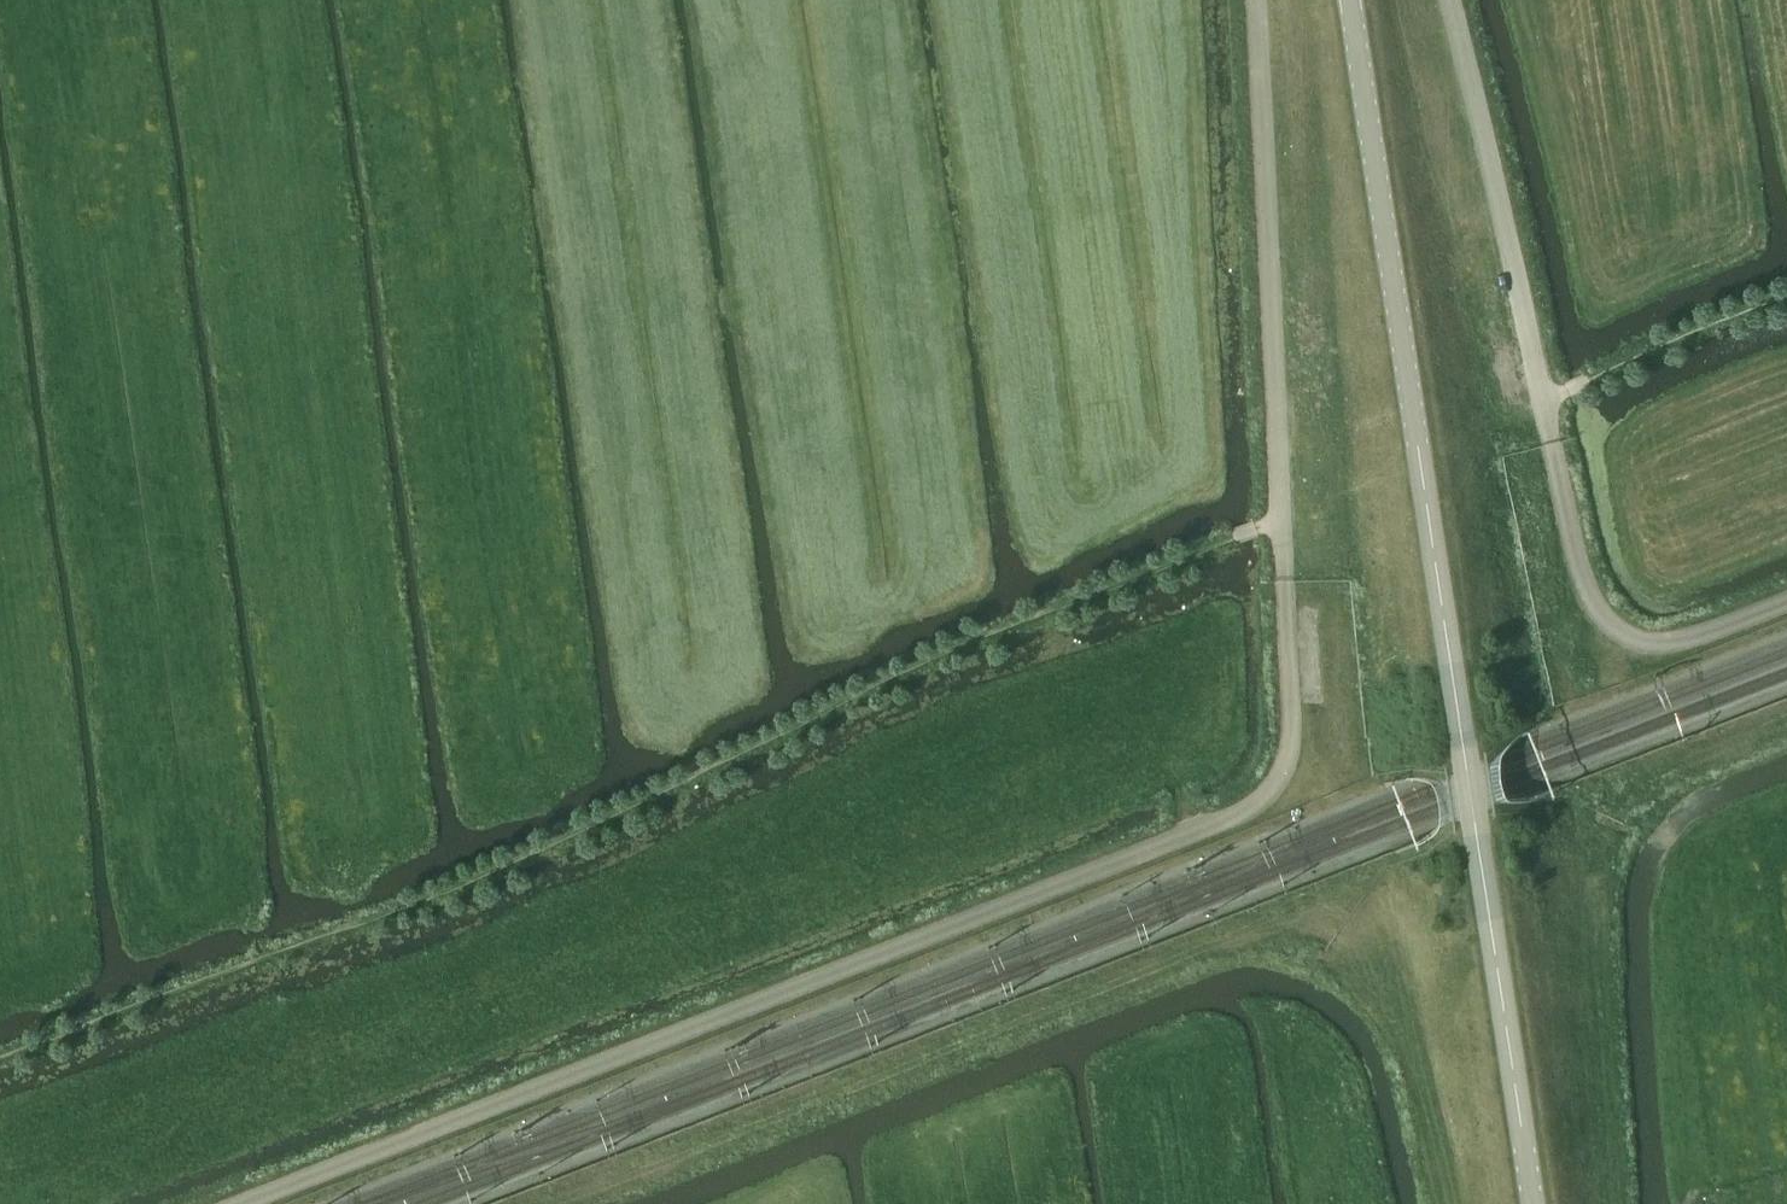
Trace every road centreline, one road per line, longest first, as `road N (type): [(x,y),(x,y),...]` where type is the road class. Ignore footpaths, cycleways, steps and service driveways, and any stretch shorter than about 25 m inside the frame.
road 1 (unclassified): [(1534,1203),(1351,0)]

